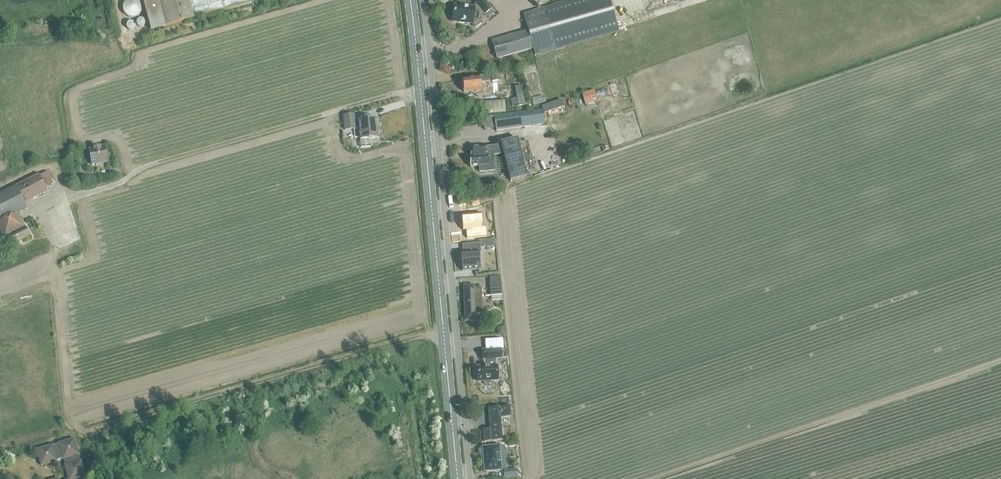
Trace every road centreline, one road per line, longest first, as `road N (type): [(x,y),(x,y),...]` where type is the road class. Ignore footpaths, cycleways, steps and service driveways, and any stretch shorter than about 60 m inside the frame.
road 1 (secondary): [(458,478),(413,0)]
road 2 (track): [(444,329),(88,433)]
road 3 (track): [(1000,358),(658,478)]
road 4 (track): [(88,433),(65,403),(52,276),(60,201)]

